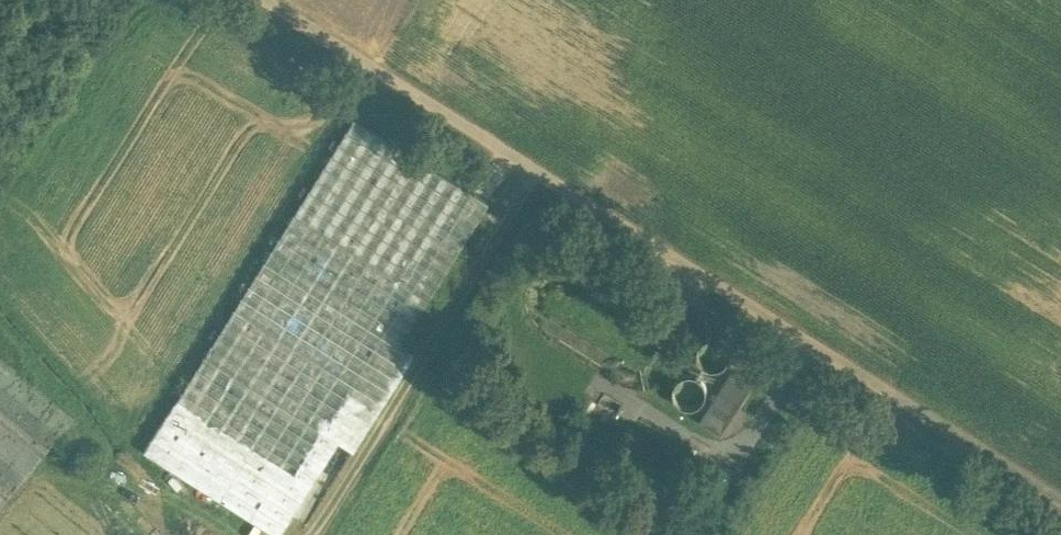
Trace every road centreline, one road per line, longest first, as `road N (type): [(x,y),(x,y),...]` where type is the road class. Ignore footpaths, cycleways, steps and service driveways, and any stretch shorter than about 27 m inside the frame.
road 1 (unclassified): [(272,0),(1060,497)]

